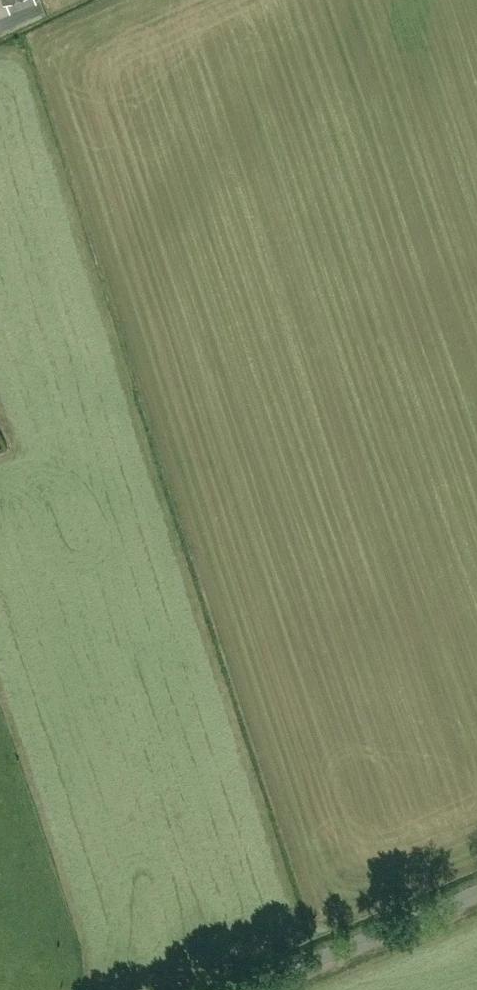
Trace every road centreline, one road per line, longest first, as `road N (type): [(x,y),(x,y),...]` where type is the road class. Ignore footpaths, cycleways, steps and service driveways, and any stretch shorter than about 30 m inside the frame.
road 1 (residential): [(258,989),(476,898)]

